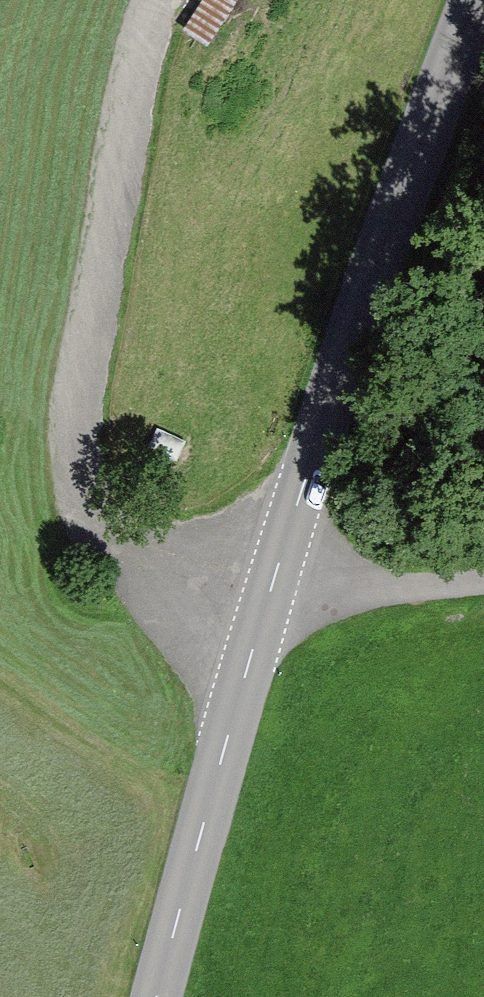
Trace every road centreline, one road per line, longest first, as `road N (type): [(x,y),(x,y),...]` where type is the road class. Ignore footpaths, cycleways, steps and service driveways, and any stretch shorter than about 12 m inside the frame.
road 1 (tertiary): [(156,996),(328,409),(477,0)]
road 2 (track): [(157,0),(88,334),(84,489),(109,535),(163,571),(270,594)]
road 3 (track): [(483,580),(270,594)]

